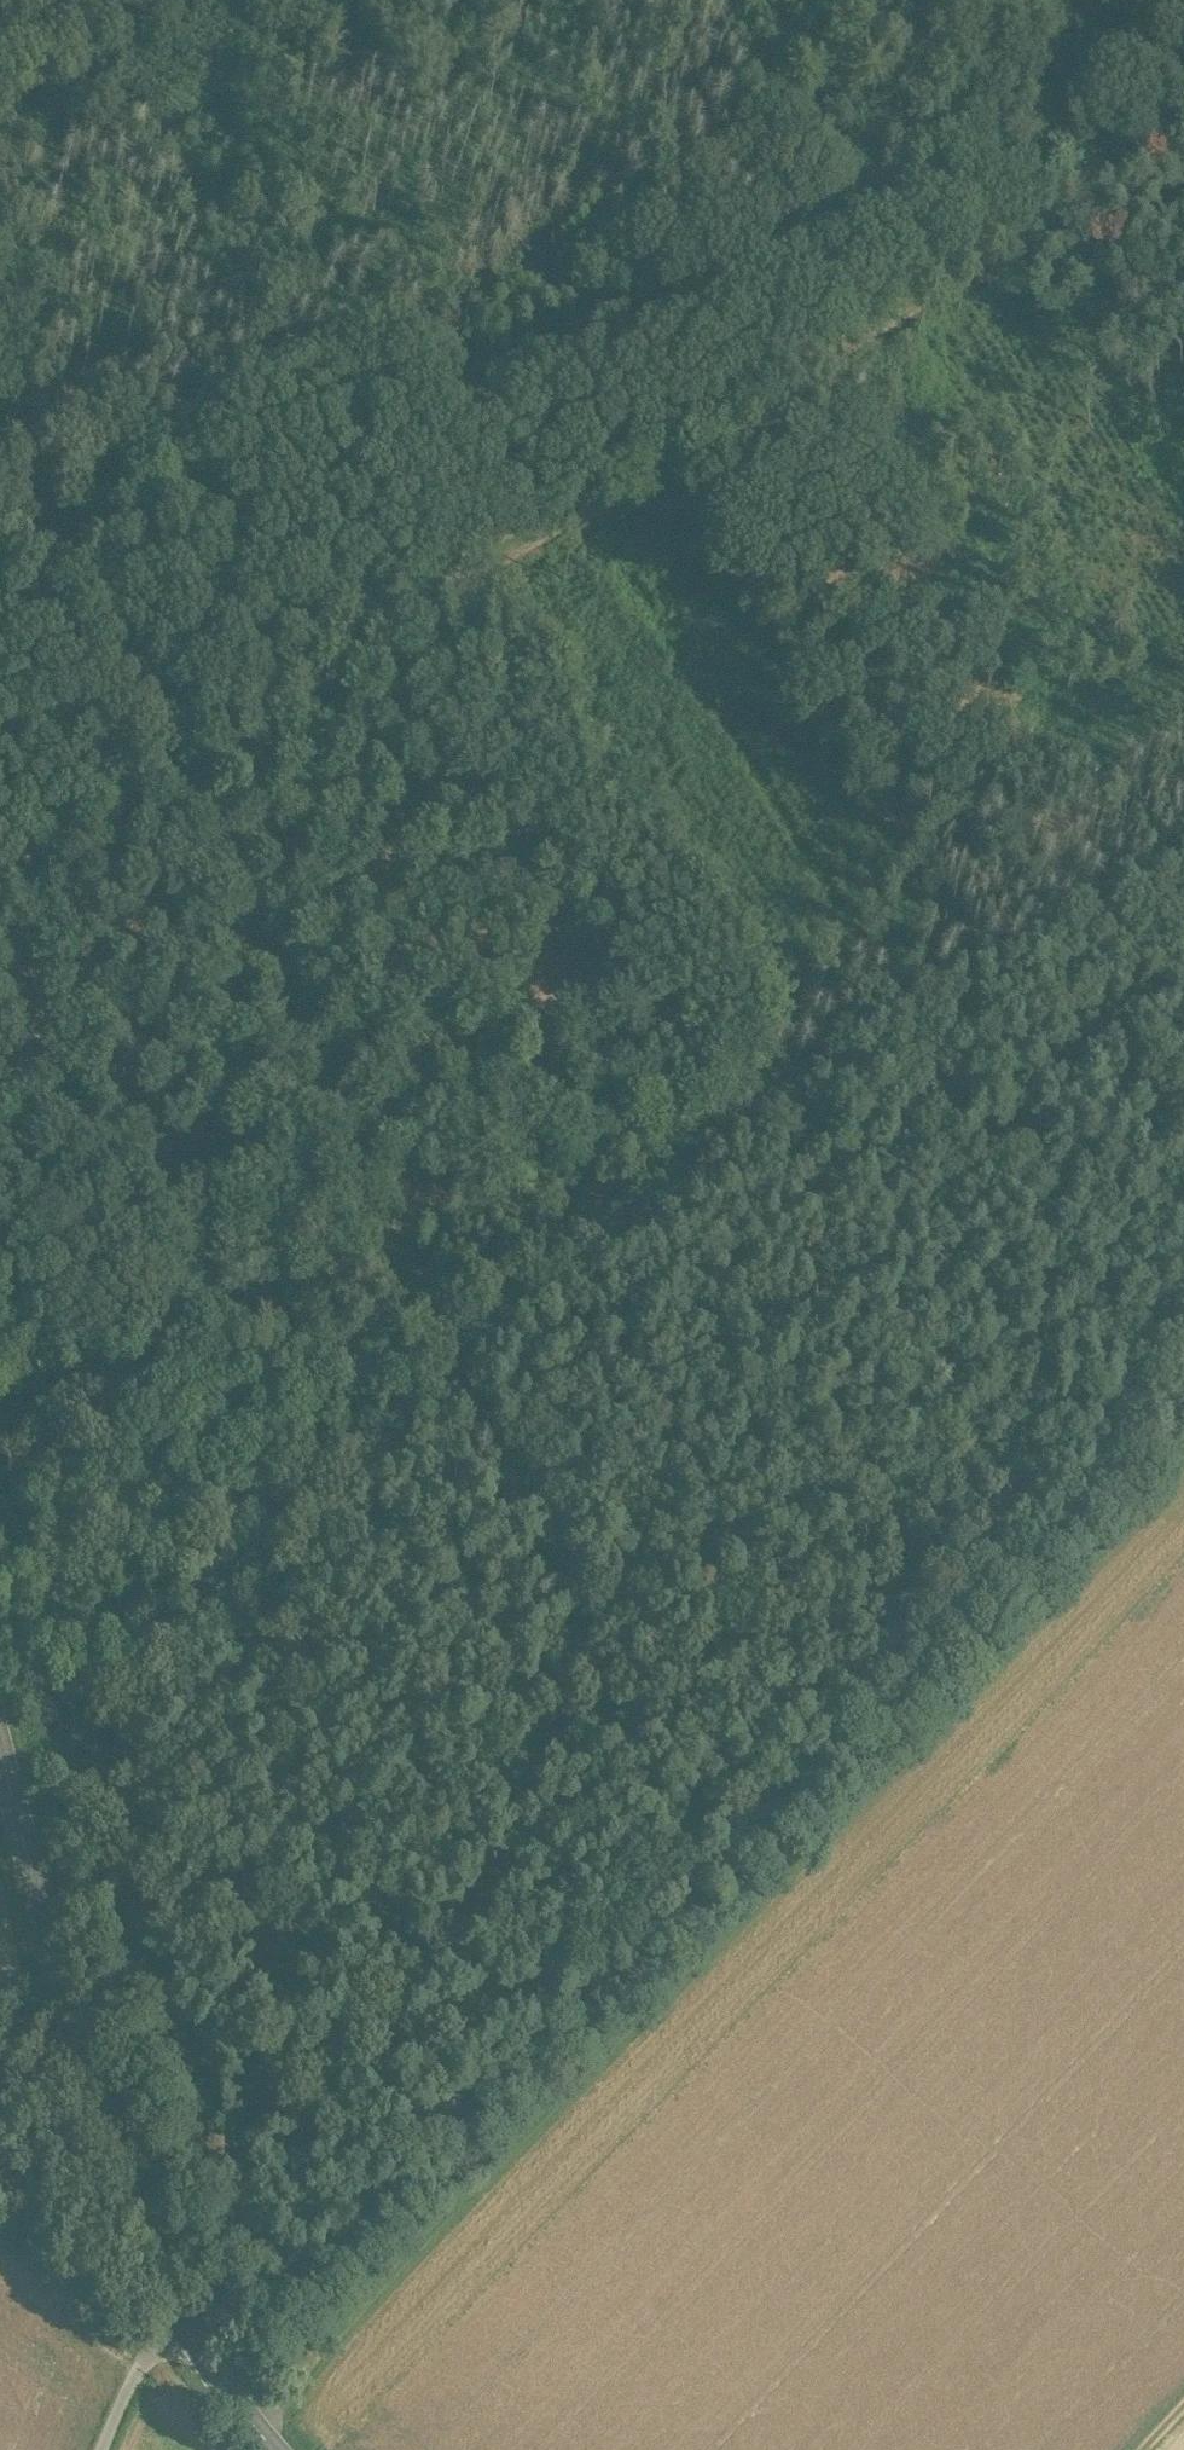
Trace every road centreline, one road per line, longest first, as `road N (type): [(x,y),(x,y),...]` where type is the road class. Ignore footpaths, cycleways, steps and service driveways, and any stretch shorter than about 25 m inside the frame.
road 1 (track): [(0,876),(1183,140)]
road 2 (track): [(258,2427),(1183,1459)]
road 3 (tertiary): [(278,2449),(206,2364),(143,2247),(88,2081),(0,1756)]
road 4 (track): [(106,2449),(146,2360),(191,2338)]

